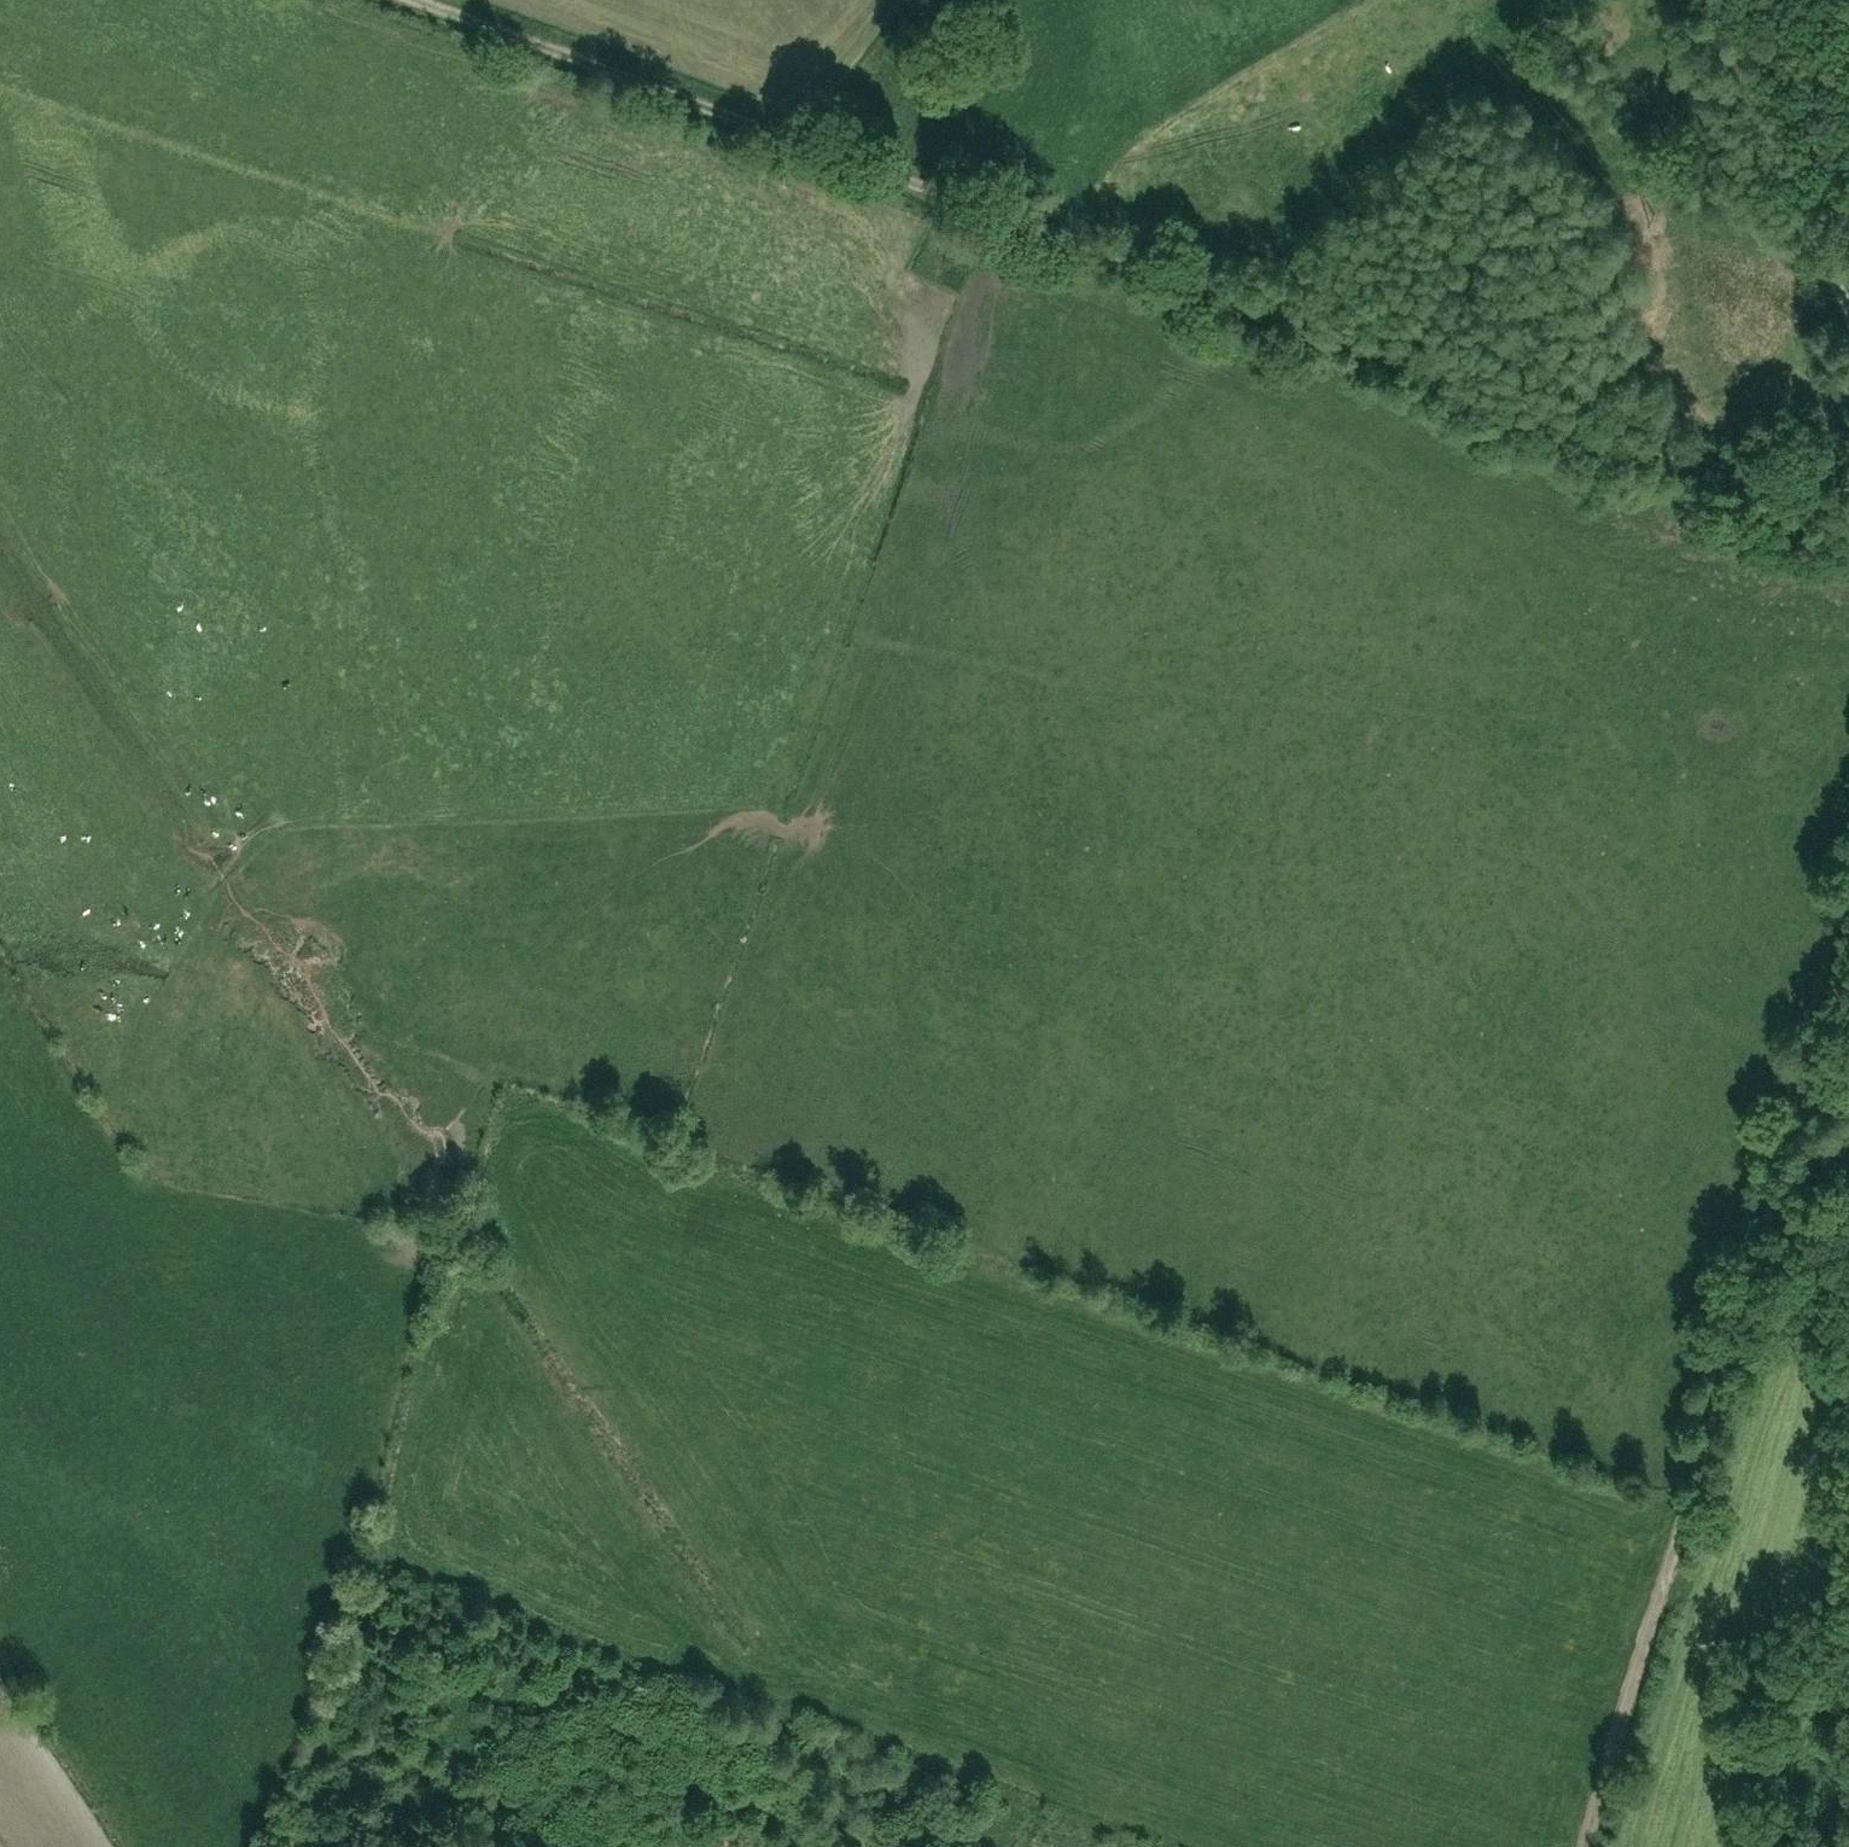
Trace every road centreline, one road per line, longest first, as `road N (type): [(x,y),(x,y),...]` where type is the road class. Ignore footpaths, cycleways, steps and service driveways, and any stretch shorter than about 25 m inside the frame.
road 1 (track): [(1848,479),(484,0)]
road 2 (track): [(1593,1846),(1848,977)]
road 3 (track): [(1848,271),(1721,0)]

